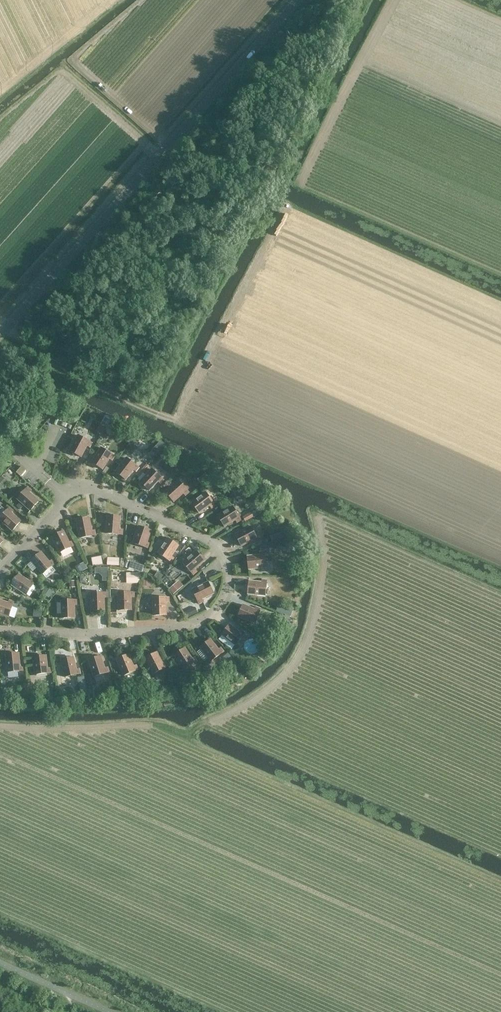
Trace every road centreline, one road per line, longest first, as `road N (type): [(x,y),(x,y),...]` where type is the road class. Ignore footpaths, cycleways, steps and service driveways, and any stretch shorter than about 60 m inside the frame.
road 1 (tertiary): [(0,335),(297,0)]

